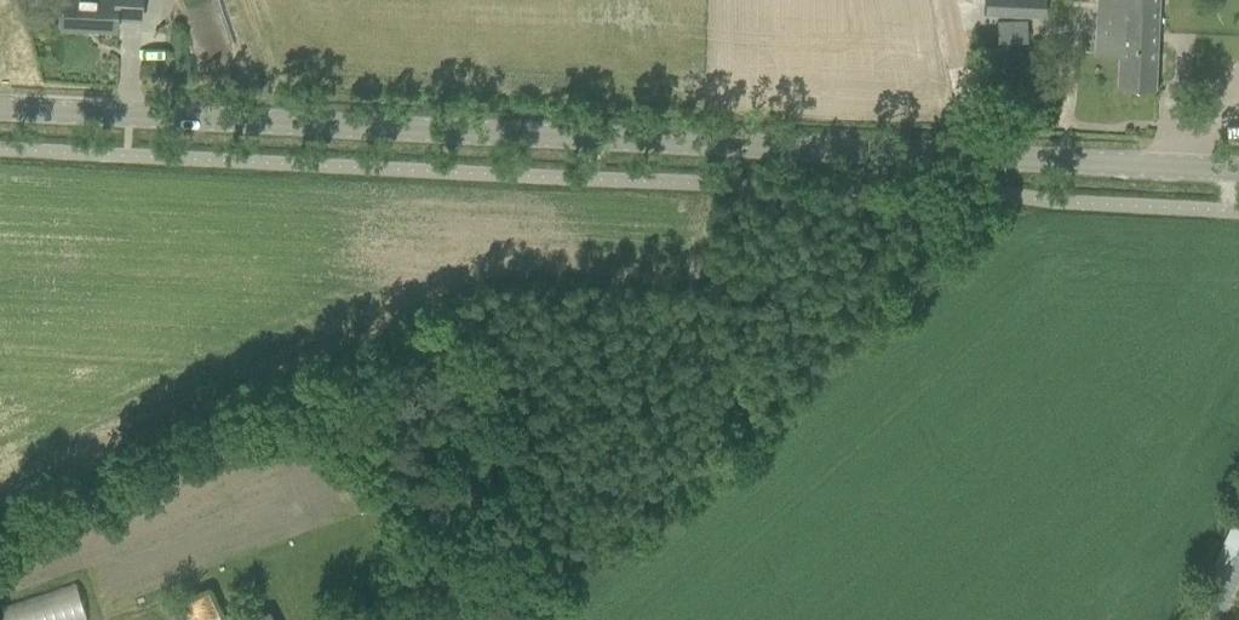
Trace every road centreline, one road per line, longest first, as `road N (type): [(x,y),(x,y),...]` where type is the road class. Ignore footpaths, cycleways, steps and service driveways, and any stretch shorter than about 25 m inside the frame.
road 1 (tertiary): [(1238,171),(0,111)]

